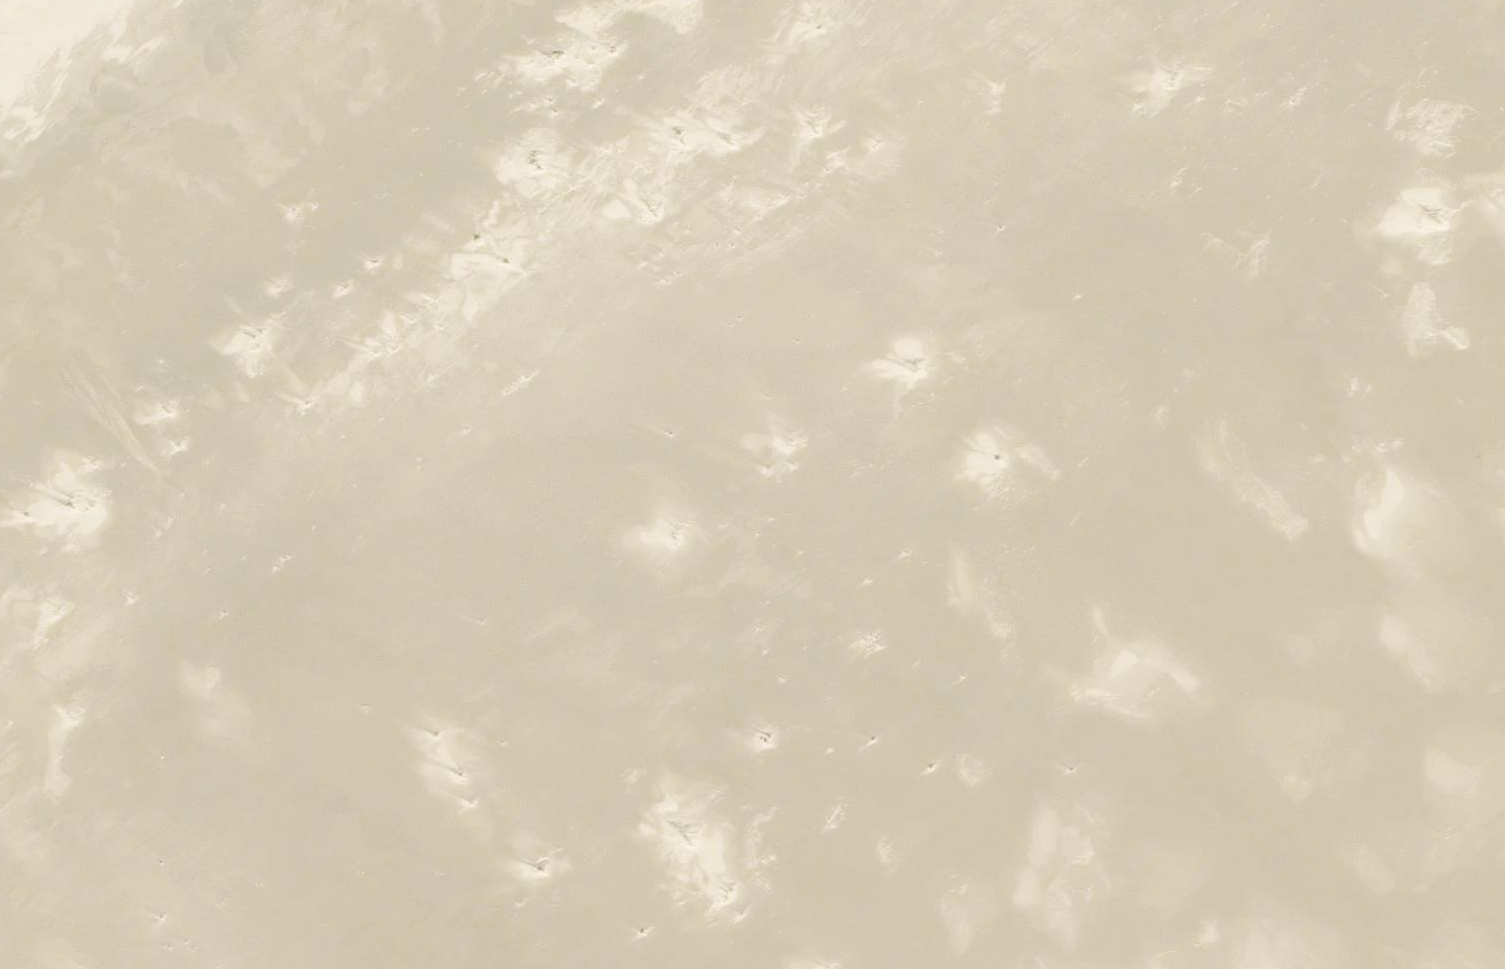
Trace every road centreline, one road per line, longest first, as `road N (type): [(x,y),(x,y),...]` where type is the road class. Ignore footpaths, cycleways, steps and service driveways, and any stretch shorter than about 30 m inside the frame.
road 1 (track): [(0,714),(802,232),(1104,0)]

